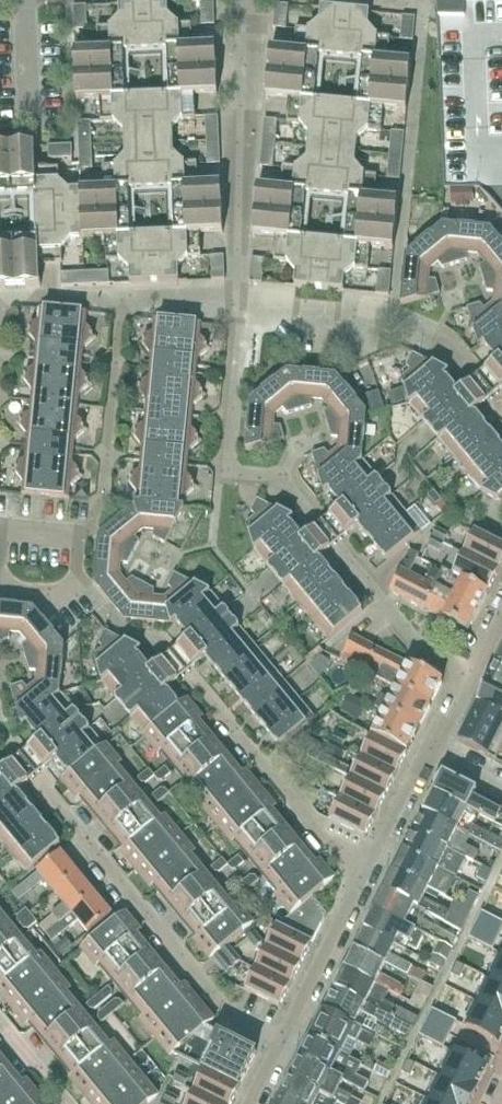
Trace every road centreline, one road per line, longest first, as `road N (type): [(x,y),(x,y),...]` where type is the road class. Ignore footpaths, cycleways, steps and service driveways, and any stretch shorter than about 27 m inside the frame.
road 1 (residential): [(293,1038),(226,1006),(0,741)]
road 2 (residential): [(373,870),(329,847),(189,679)]
road 3 (residential): [(0,592),(78,595),(81,535),(0,530)]
road 4 (residential): [(390,836),(478,666)]
road 5 (residential): [(293,1038),(373,870)]

